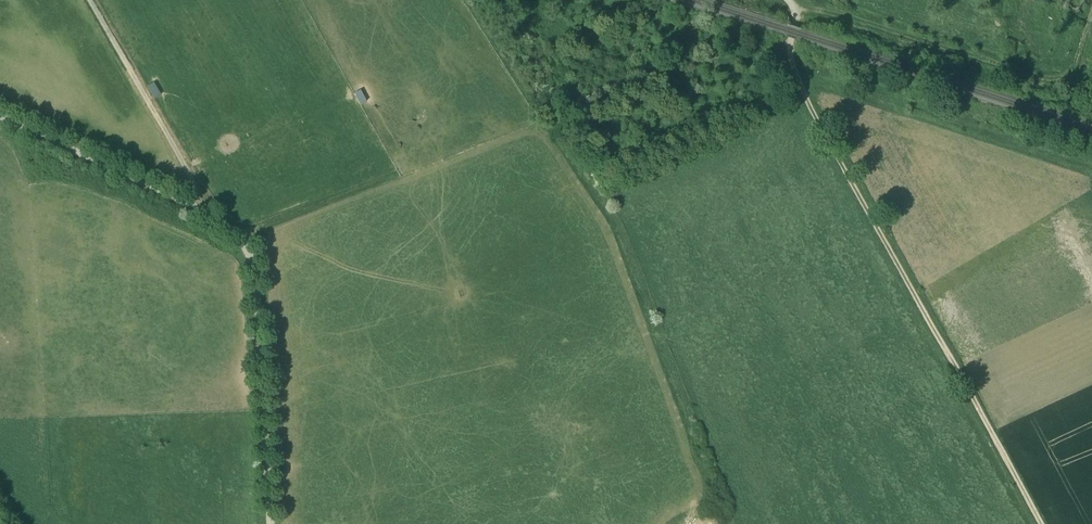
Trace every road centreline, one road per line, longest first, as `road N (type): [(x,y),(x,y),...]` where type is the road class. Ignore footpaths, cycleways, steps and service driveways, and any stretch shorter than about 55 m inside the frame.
road 1 (track): [(1041,523),(803,96),(787,56),(799,12),(788,0)]
road 2 (track): [(798,9),(1069,90),(1091,24)]
road 3 (track): [(796,79),(819,76),(1091,168)]
road 4 (track): [(194,209),(191,172),(91,0)]
road 5 (track): [(240,237),(396,173)]

